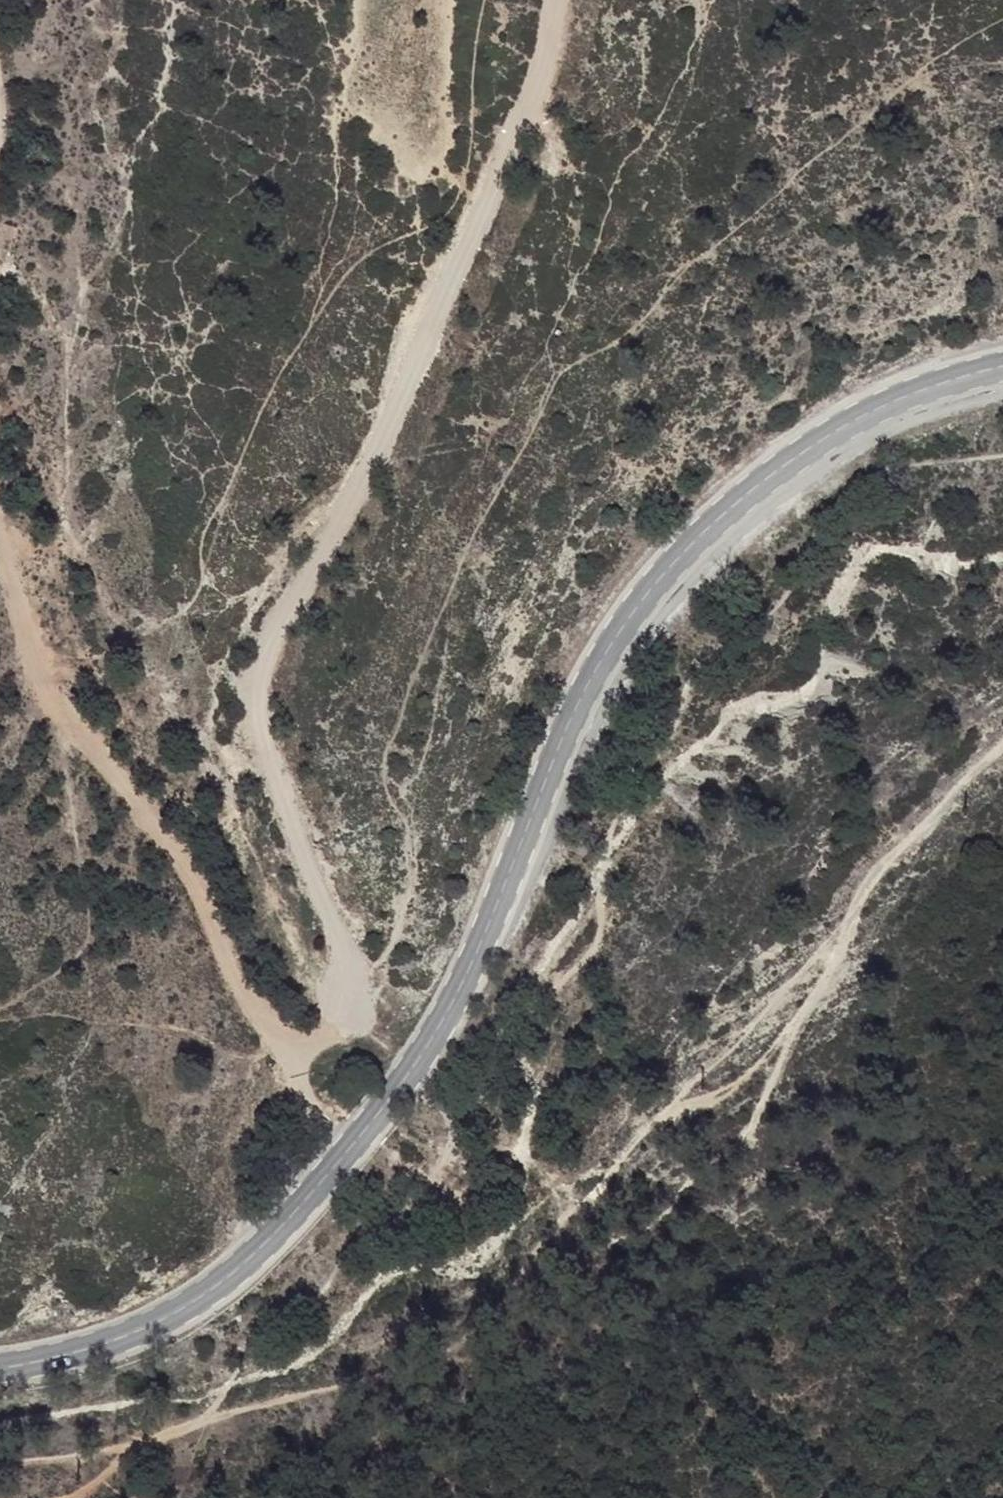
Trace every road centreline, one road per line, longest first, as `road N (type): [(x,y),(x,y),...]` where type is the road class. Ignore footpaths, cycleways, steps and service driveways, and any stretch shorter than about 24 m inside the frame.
road 1 (track): [(0,533),(30,646),(72,722),(163,826),(269,1027),(295,1042),(323,1038),(352,1000),(336,896),(277,776),(259,670),(272,622),(324,547),(386,422),(532,81),(545,0)]
road 2 (secondary): [(0,1368),(125,1336),(201,1298),(293,1212),(399,1087),(444,1007),(602,669),(672,559),(757,480),(849,418),(1002,366)]
road 3 (track): [(1002,27),(967,43),(847,134),(556,382),(416,676),(388,768),(417,879),(388,968),(352,1000)]
road 4 (track): [(792,1026),(740,1081),(656,1122),(533,1275),(439,1357),(192,1428)]
road 5 (track): [(1002,749),(863,889),(744,1136),(663,1217),(616,1242),(570,1292)]
road 6 (track): [(192,1428),(72,1460),(0,1468)]
road 7 (track): [(439,1357),(487,1360),(525,1338),(570,1292)]
road 8 (track): [(19,1497),(91,1473),(127,1448)]

